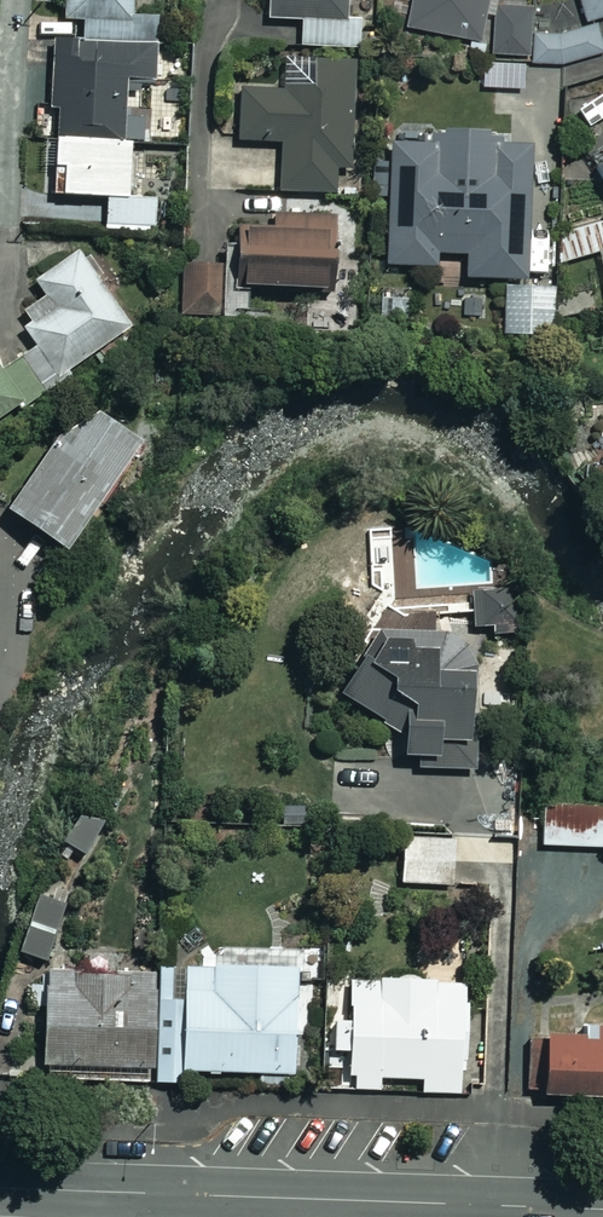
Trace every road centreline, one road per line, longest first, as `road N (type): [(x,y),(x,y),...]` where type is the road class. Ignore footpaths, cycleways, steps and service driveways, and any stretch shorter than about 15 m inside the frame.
road 1 (tertiary): [(180,1195),(602,1211)]
road 2 (tertiary): [(0,1187),(180,1195)]

